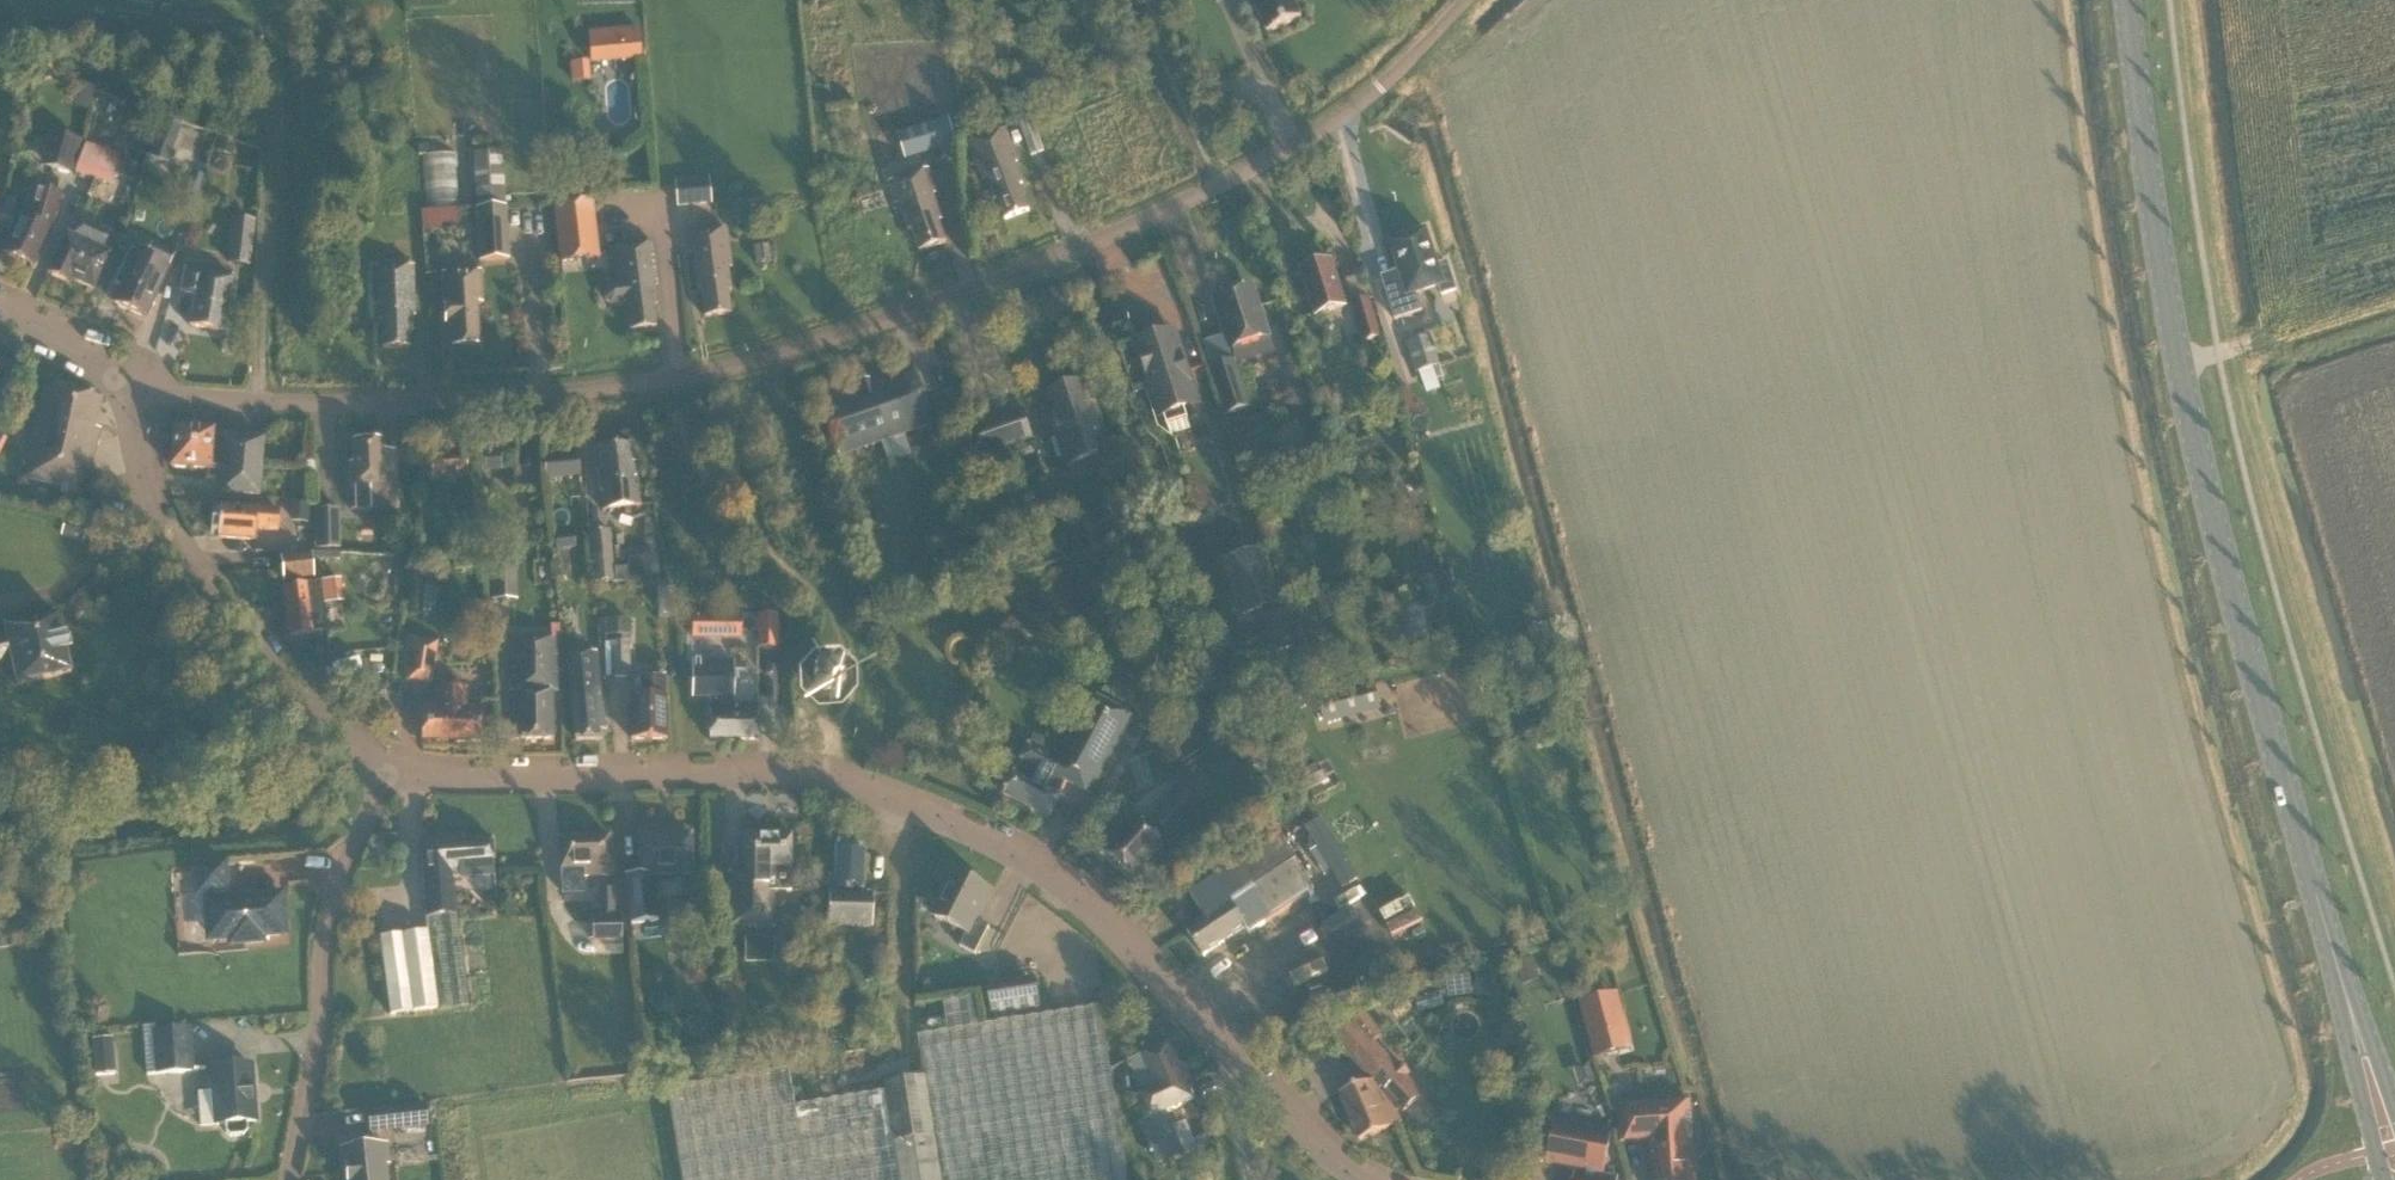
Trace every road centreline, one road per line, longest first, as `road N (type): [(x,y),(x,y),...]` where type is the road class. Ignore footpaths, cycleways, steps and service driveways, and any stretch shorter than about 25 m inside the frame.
road 1 (residential): [(114,386),(257,401),(502,399),(673,380),(791,353),(1107,238),(1225,181),(1380,86),(1467,0)]
road 2 (secondary): [(2394,1163),(2208,493),(2163,270),(2127,0)]
road 3 (tertiary): [(1363,1179),(1272,1103),(1084,907),(965,831),(865,792),(802,779),(453,778),(387,768)]
road 4 (tertiary): [(387,768),(346,745),(173,556),(143,488),(114,386)]
road 5 (unclassified): [(290,1179),(319,1042),(326,925),(387,768)]
road 6 (tertiary): [(114,386),(51,335),(0,311)]

